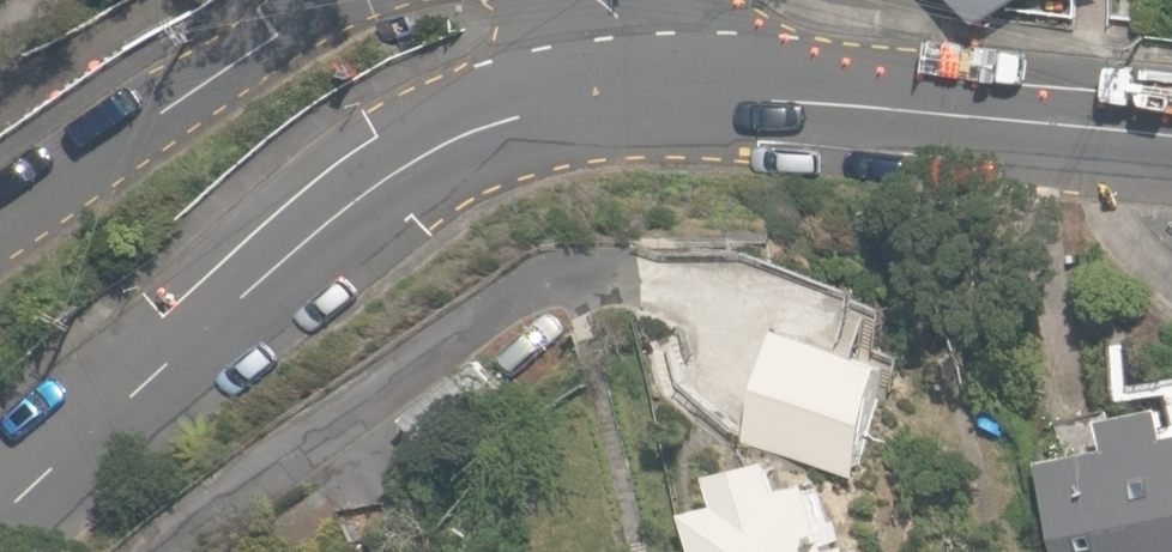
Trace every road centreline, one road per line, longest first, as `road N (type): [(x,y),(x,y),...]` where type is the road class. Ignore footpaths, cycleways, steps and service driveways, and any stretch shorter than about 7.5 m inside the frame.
road 1 (tertiary): [(647,93),(468,140),(342,208),(0,518)]
road 2 (tertiary): [(1171,142),(647,93)]
road 3 (residential): [(0,221),(306,10),(336,0)]

